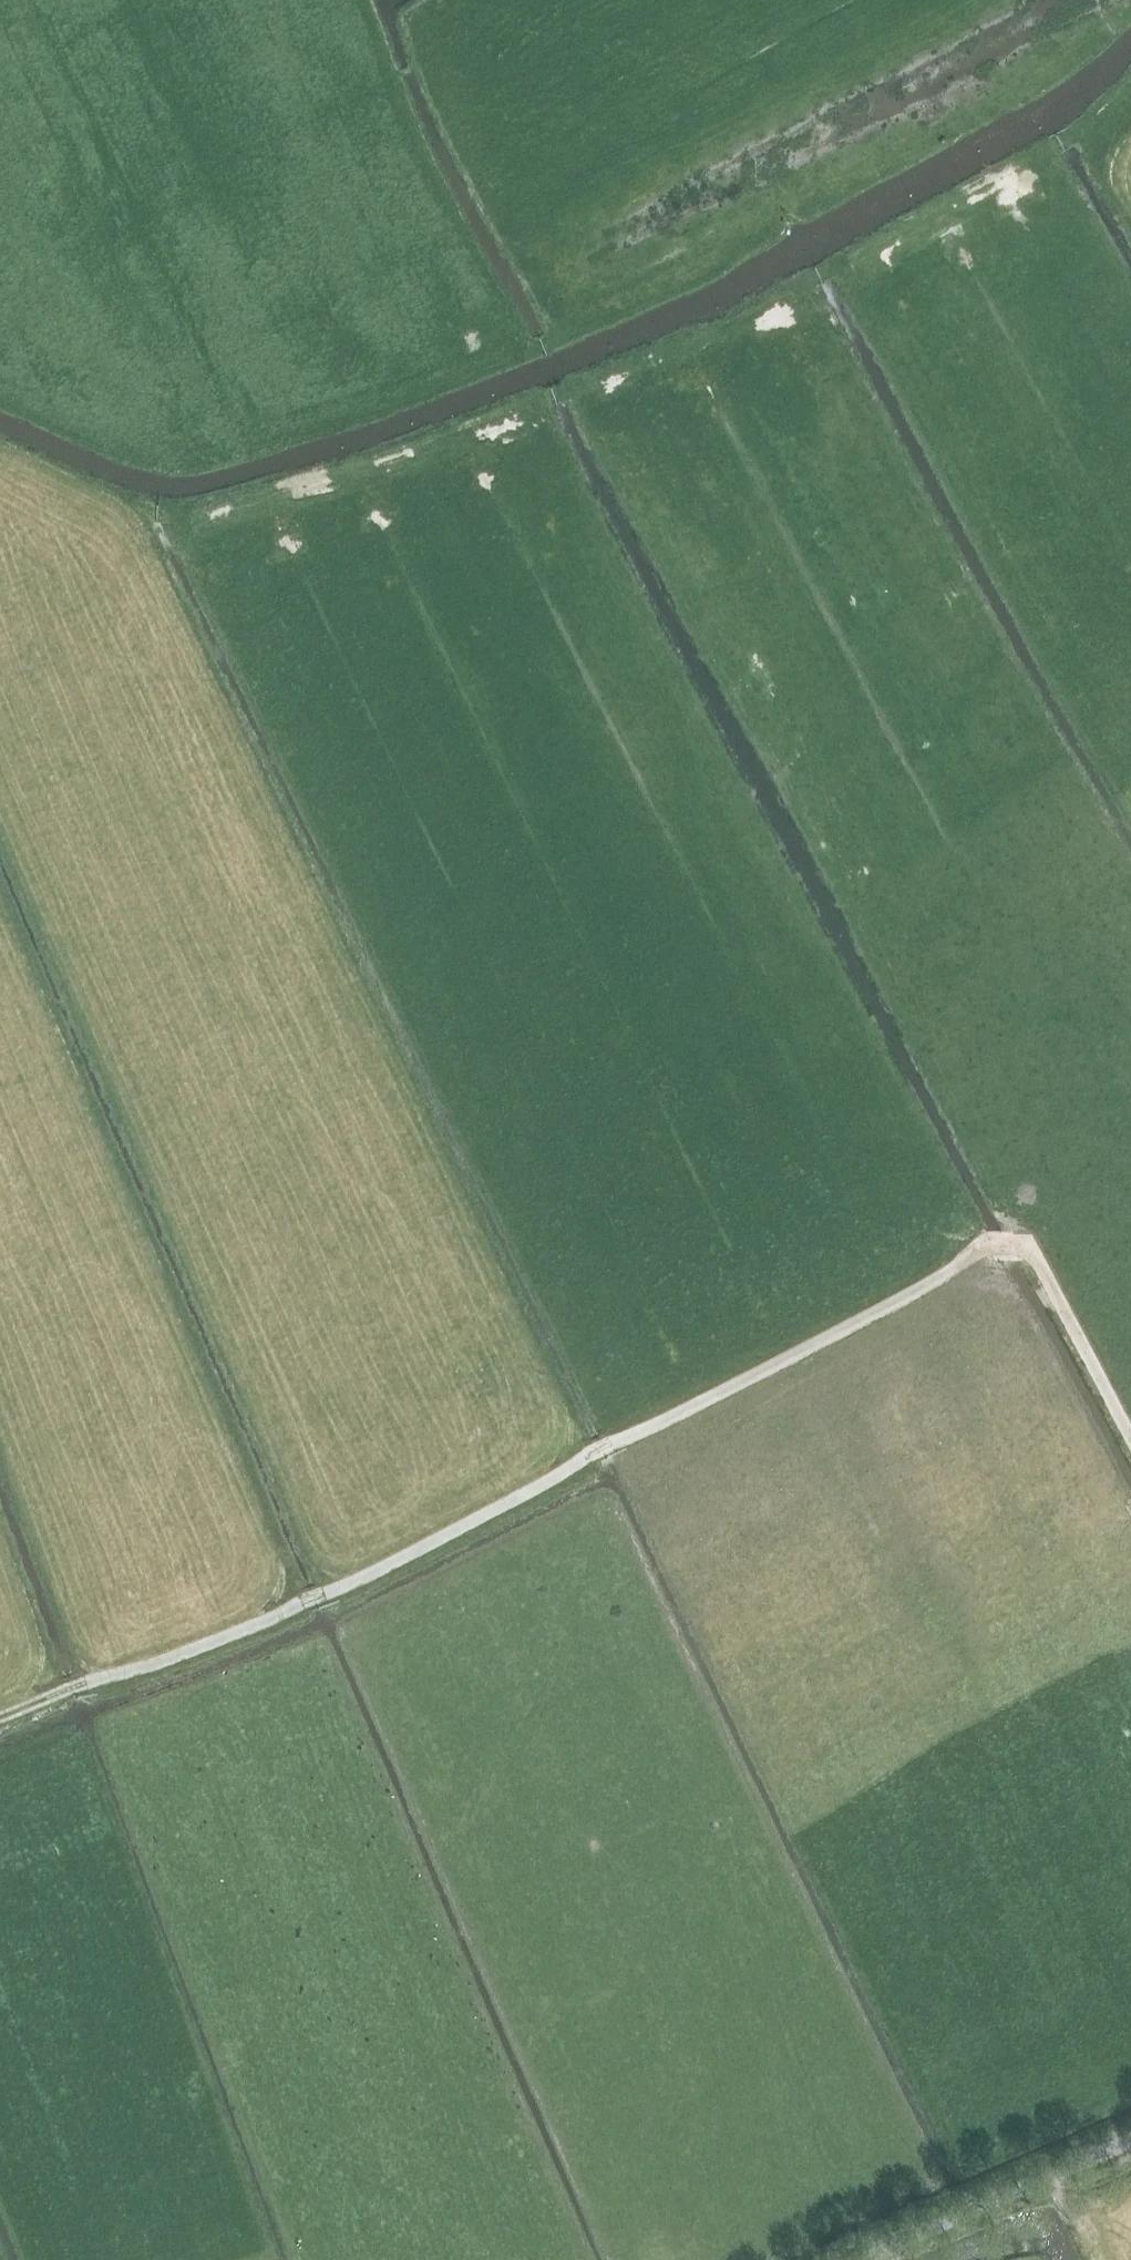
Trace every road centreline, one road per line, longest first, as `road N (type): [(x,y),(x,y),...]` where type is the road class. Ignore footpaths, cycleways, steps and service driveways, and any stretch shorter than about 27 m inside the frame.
road 1 (unclassified): [(863,2259),(1130,2140)]

